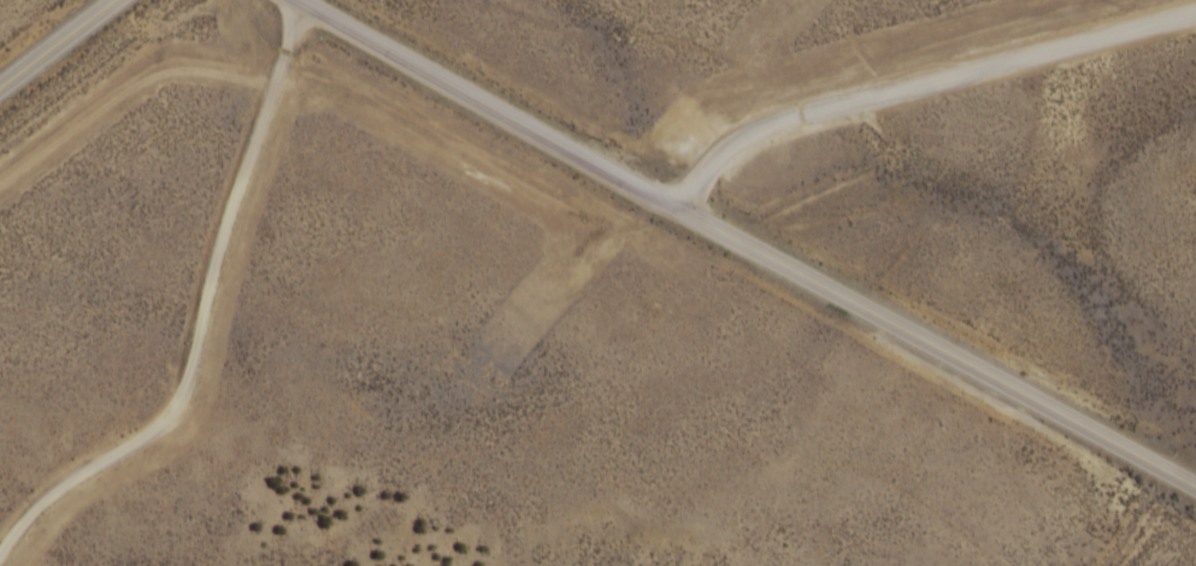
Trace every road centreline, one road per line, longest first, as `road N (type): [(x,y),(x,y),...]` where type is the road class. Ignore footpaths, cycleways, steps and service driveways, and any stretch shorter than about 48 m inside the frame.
road 1 (secondary): [(1195,484),(588,165),(299,0)]
road 2 (track): [(1195,16),(588,165)]
road 3 (secondary): [(0,83),(115,0)]

